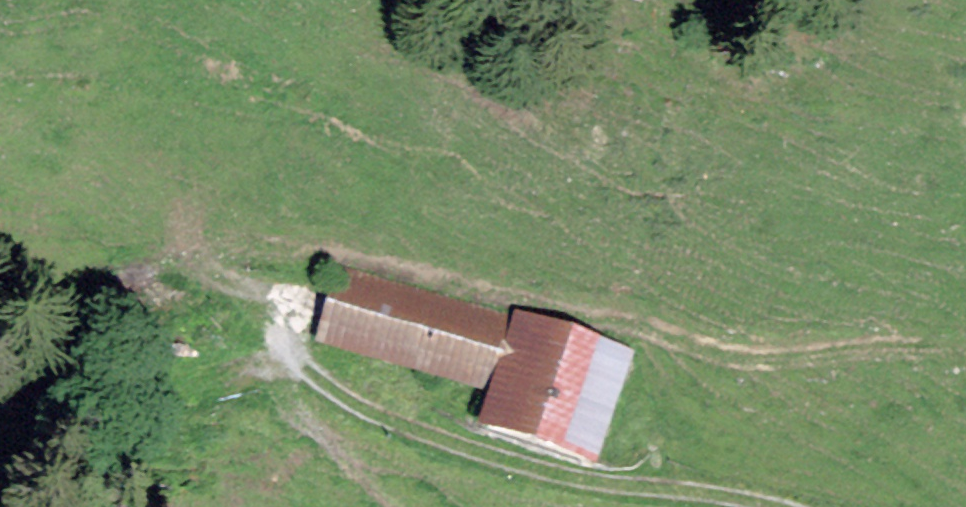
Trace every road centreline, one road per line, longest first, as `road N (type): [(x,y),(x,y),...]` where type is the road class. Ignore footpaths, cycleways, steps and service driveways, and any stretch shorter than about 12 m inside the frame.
road 1 (track): [(965,351),(732,355),(342,260),(302,262),(281,281),(276,315),(300,365)]
road 2 (track): [(315,379),(430,436),(498,455),(768,506)]
road 3 (track): [(315,379),(300,365),(290,377),(312,444),(388,506)]

